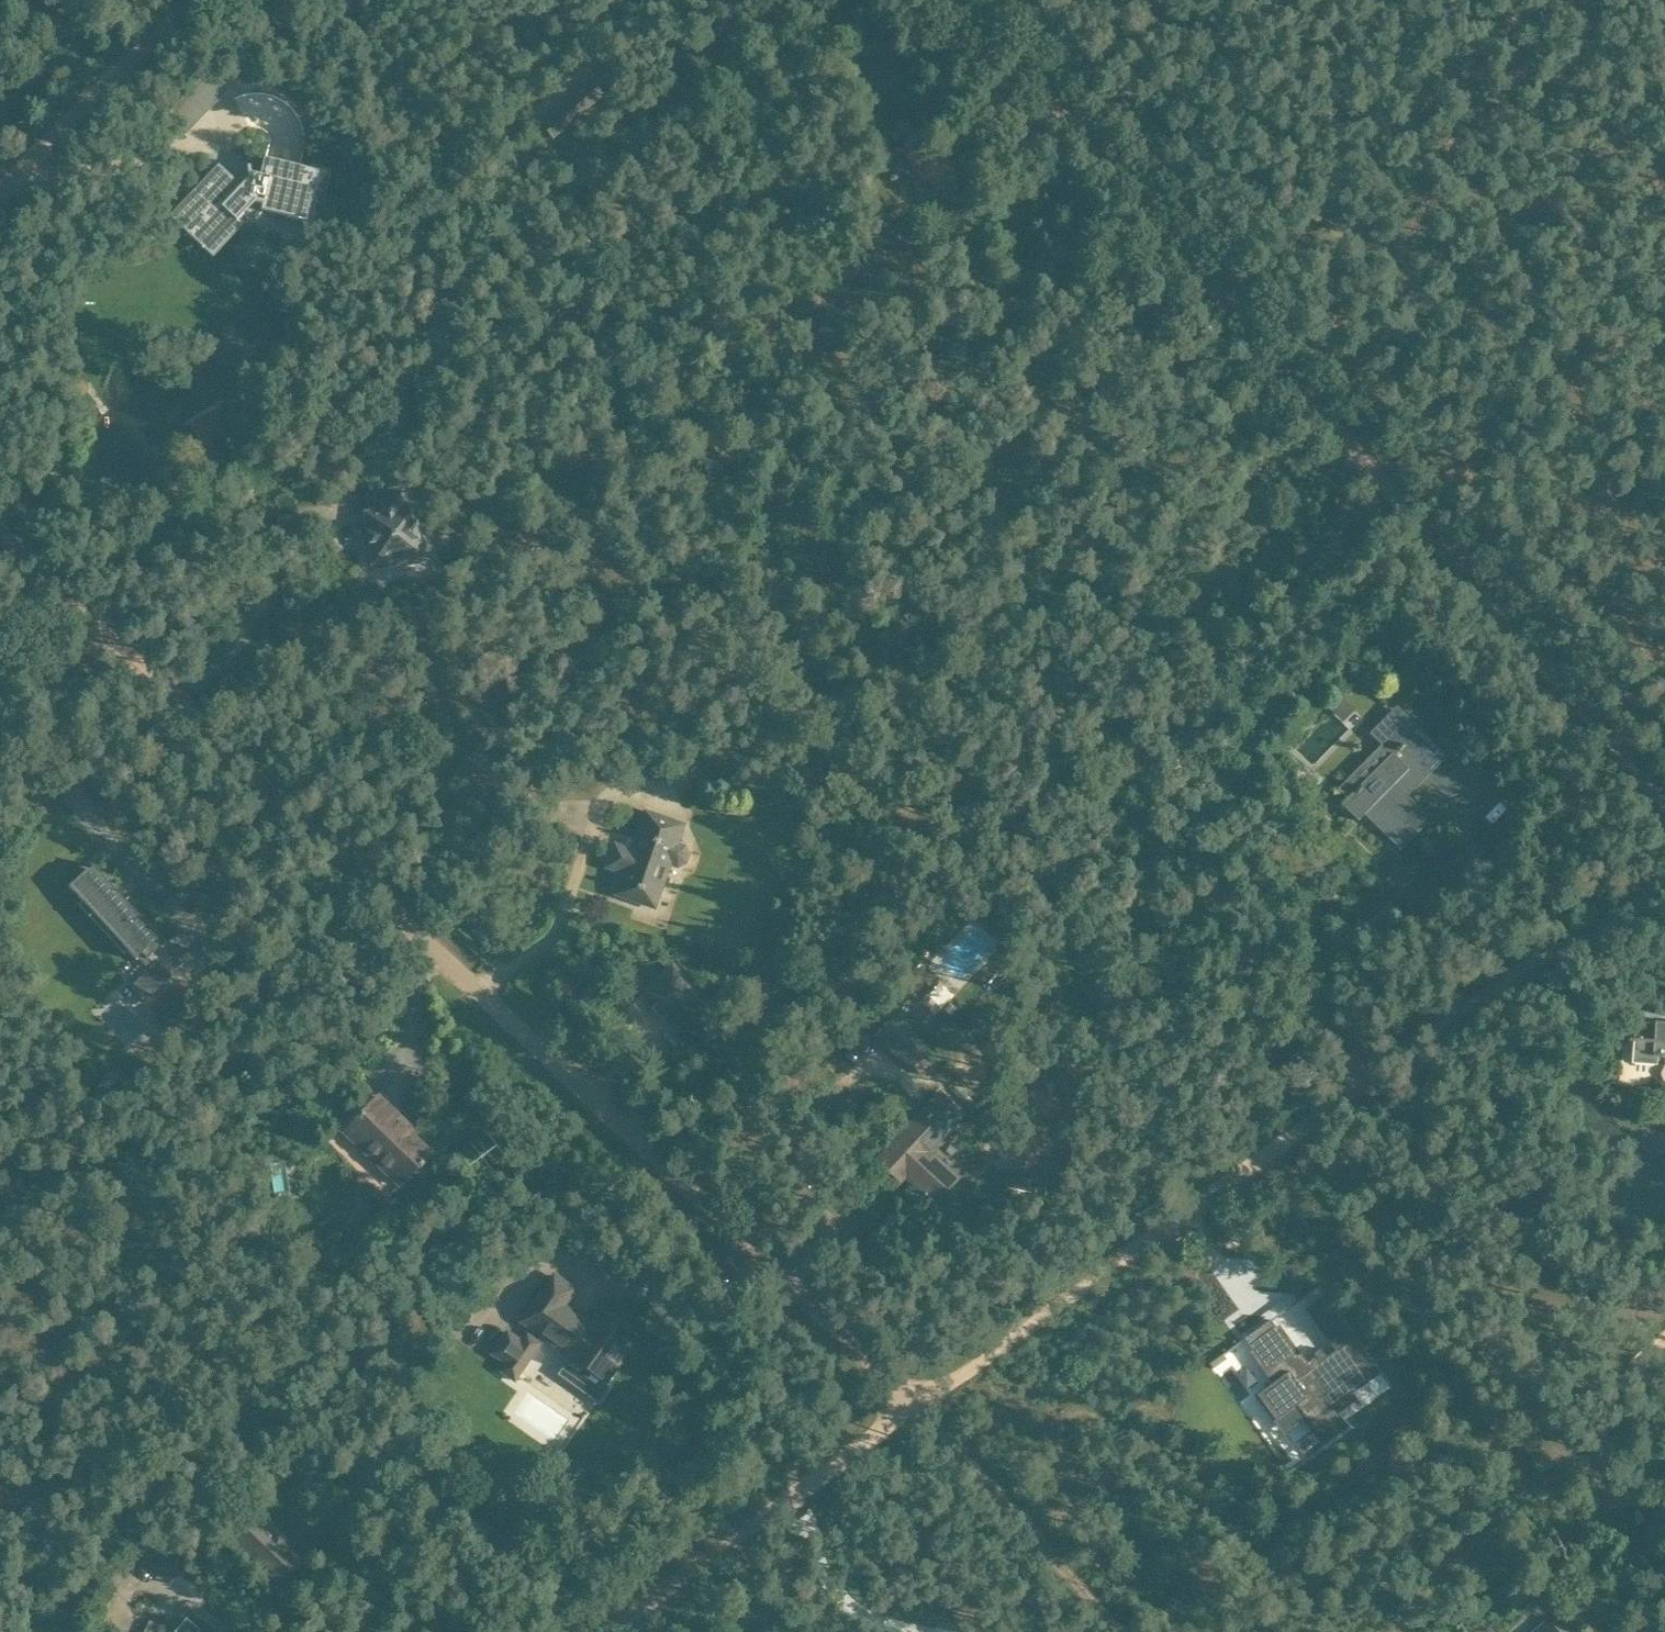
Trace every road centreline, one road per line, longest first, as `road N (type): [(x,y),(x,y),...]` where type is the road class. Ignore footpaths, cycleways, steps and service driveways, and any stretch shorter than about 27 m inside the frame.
road 1 (residential): [(901,1404),(0,522)]
road 2 (residential): [(1664,794),(961,0)]
road 3 (residential): [(901,1404),(1057,1282),(1664,850)]
road 4 (track): [(1190,258),(1513,0)]
road 5 (residential): [(593,1631),(901,1404)]
road 6 (residential): [(1105,1631),(901,1404)]
road 7 (residential): [(0,203),(198,0)]

